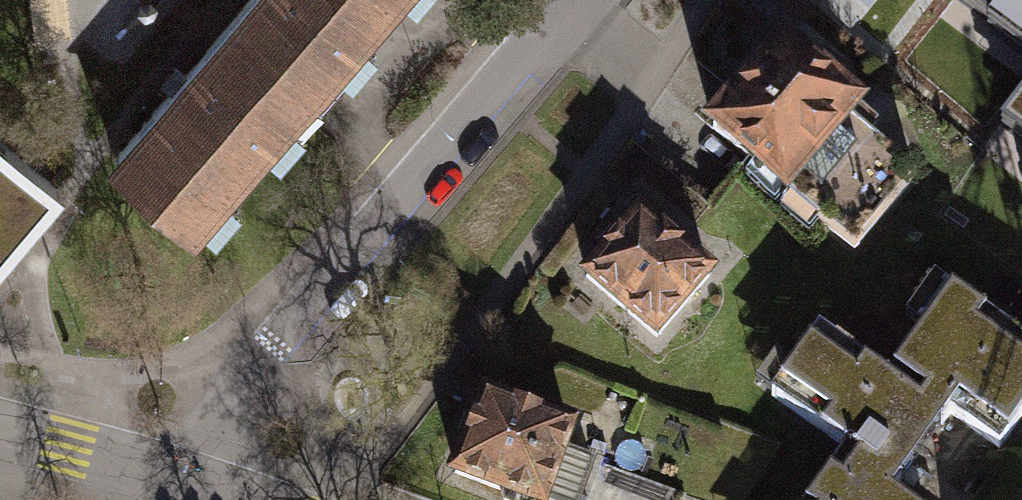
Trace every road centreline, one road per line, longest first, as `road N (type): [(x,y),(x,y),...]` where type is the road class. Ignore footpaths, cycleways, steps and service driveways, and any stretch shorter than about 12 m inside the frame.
road 1 (residential): [(185,476),(234,389),(568,0)]
road 2 (residential): [(0,429),(185,476)]

